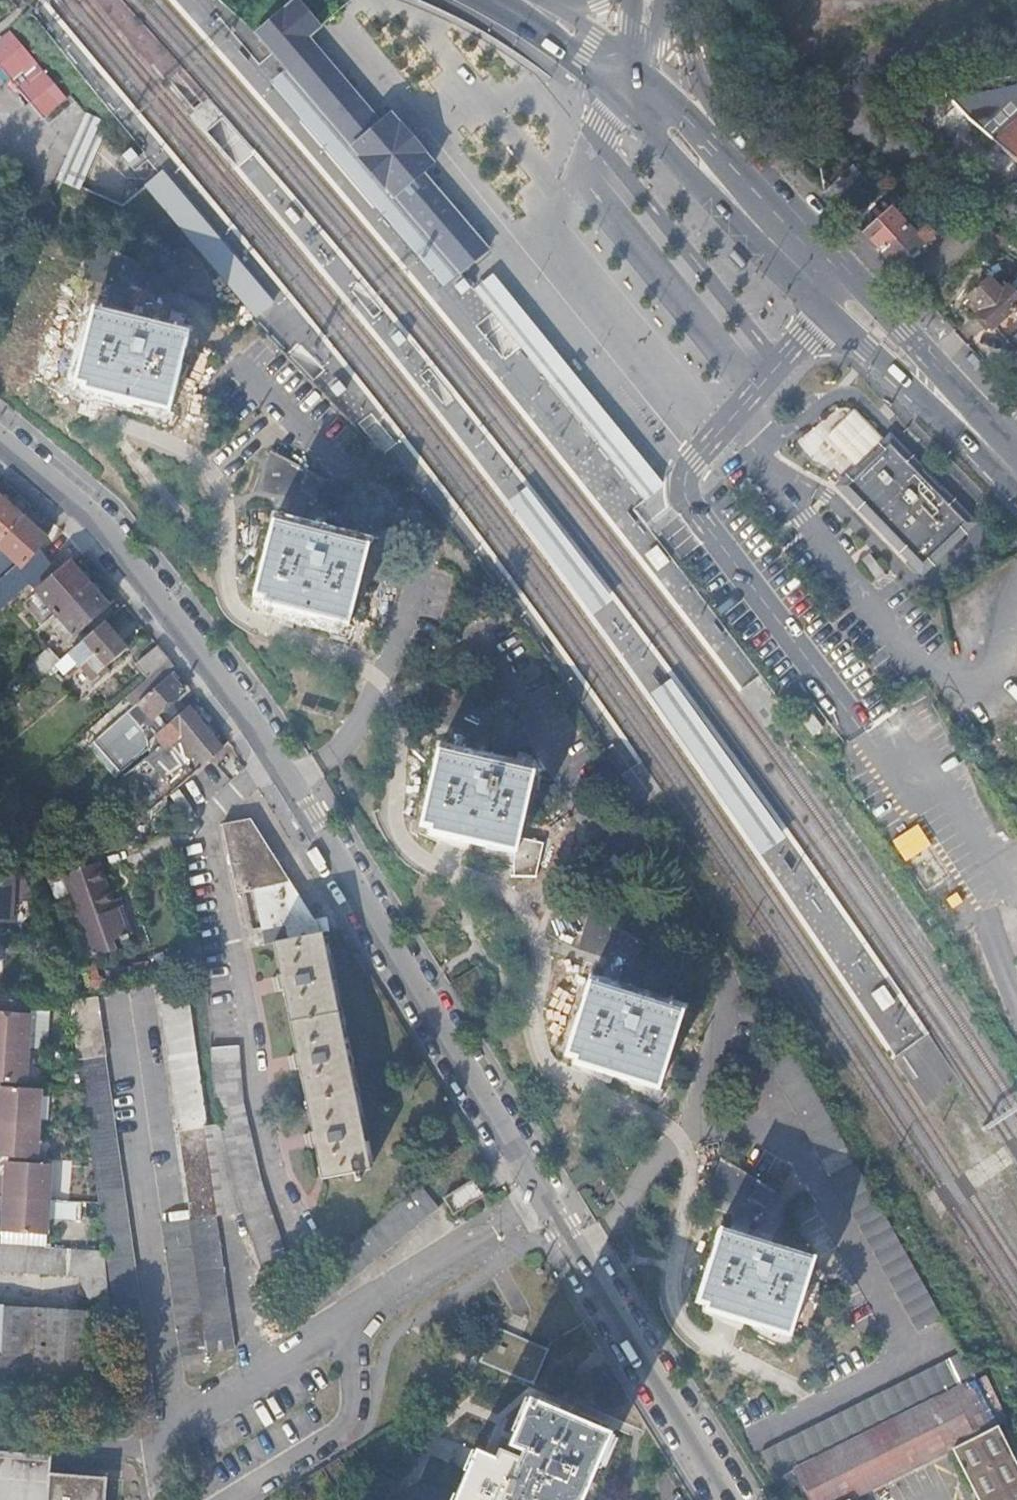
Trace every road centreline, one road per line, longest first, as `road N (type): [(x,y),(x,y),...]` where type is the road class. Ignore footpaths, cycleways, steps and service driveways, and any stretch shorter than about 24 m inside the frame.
road 1 (residential): [(0,431),(139,567),(228,688),(315,815),(544,1196)]
road 2 (primary): [(641,111),(827,312),(1011,469)]
road 3 (residential): [(544,1196),(151,1444)]
road 4 (residential): [(544,1196),(726,1499)]
road 5 (primary): [(1011,469),(950,384),(799,229)]
road 6 (primary): [(799,229),(703,80),(673,0)]
road 7 (primary): [(799,229),(644,77)]
road 8 (tertiary): [(504,0),(612,85)]

